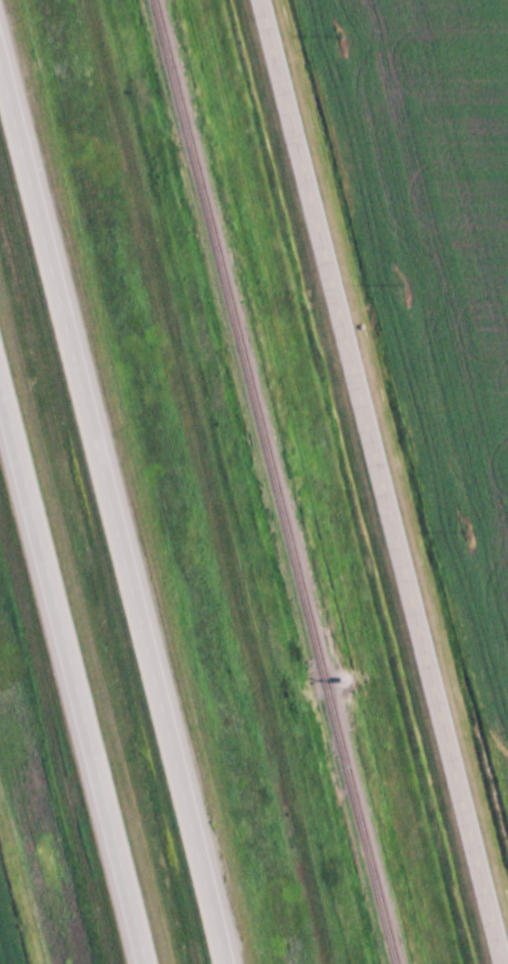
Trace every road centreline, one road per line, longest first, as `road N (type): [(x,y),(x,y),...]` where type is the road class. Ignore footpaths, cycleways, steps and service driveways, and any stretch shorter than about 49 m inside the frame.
road 1 (tertiary): [(506,963),(262,0)]
road 2 (motorway): [(230,963),(0,46)]
road 3 (motorway): [(0,362),(148,963)]

